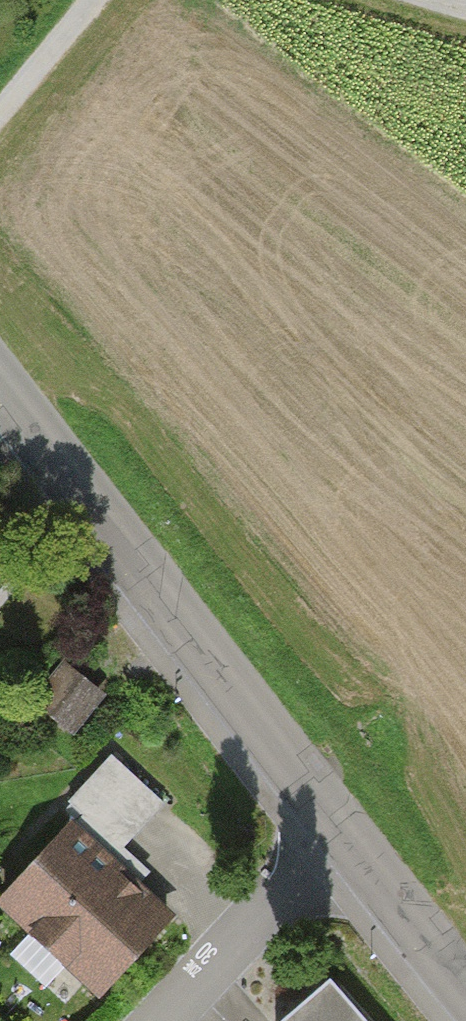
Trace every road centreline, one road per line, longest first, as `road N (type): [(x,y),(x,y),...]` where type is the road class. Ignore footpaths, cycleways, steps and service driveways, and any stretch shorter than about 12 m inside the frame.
road 1 (residential): [(0,390),(339,835)]
road 2 (residential): [(167,1020),(339,835)]
road 3 (residential): [(339,835),(465,1000)]
road 4 (track): [(0,104),(86,0)]

